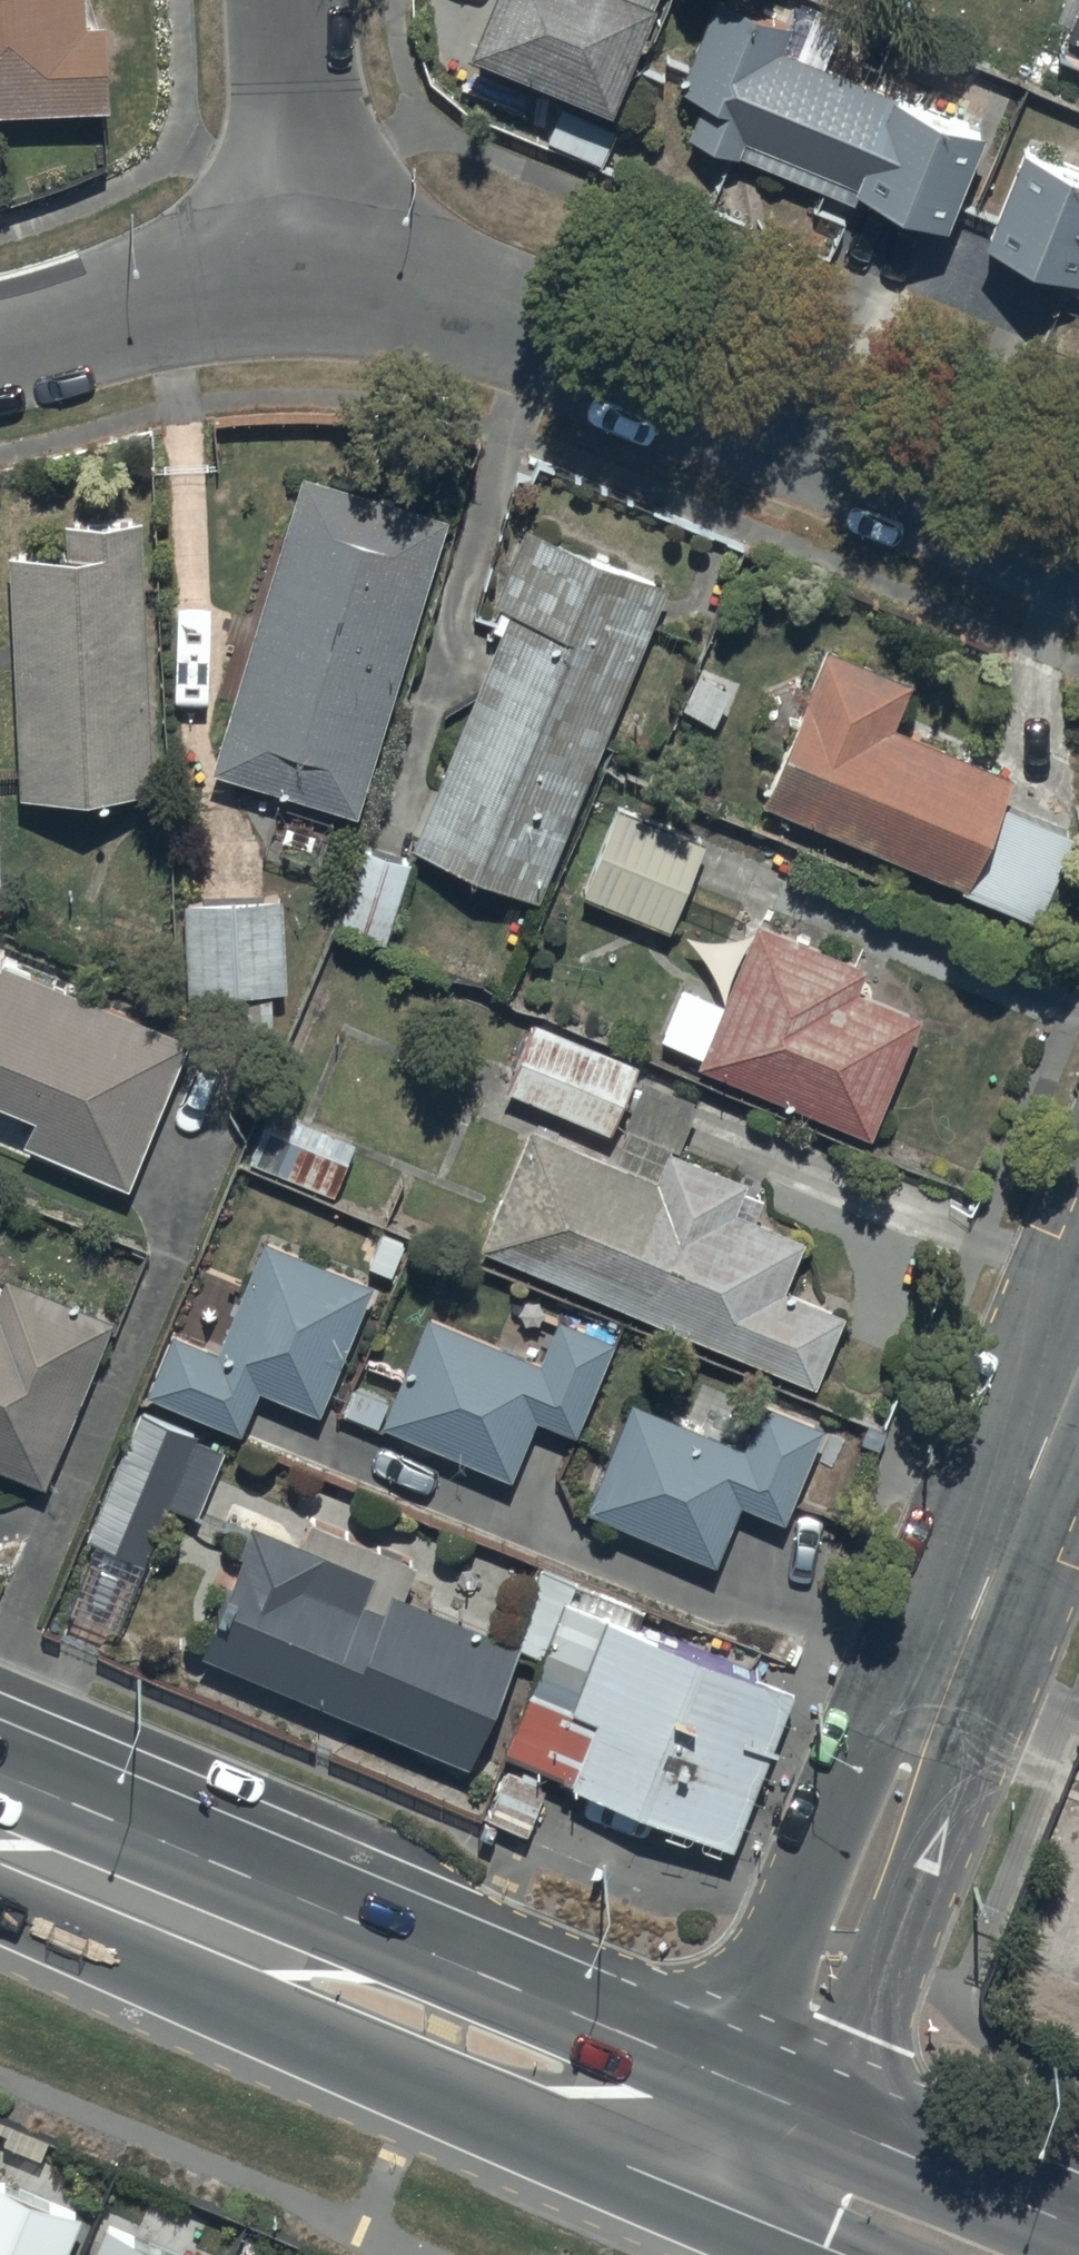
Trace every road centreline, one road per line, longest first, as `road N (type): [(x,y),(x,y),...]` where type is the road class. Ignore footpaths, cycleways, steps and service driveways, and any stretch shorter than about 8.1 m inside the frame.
road 1 (tertiary): [(747,2166),(1078,1367)]
road 2 (residential): [(307,290),(407,296),(500,317),(1078,556)]
road 3 (trunk): [(0,1846),(444,2030),(747,2166)]
road 4 (residential): [(0,344),(214,294),(307,290)]
road 5 (residential): [(307,290),(293,0)]
road 6 (trunk): [(747,2166),(961,2254)]

